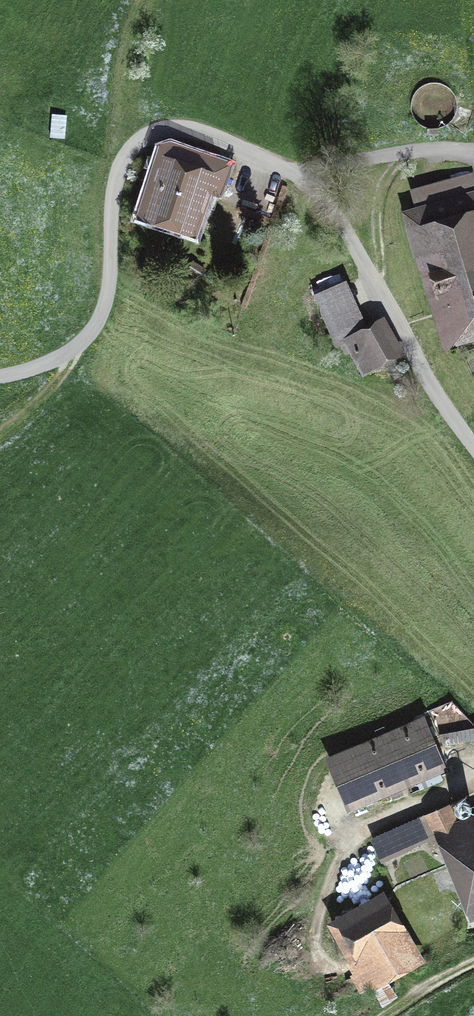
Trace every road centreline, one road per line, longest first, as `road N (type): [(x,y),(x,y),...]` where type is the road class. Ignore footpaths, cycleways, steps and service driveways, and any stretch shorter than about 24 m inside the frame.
road 1 (unclassified): [(0,376),(55,358),(86,337),(108,292),(119,167),(153,133),(191,129),(313,186),(473,449)]
road 2 (track): [(473,765),(445,791),(346,847),(315,942),(324,960),(345,968)]
road 3 (track): [(295,173),(405,151),(473,152)]
road 4 (track): [(376,286),(380,196),(405,151)]

